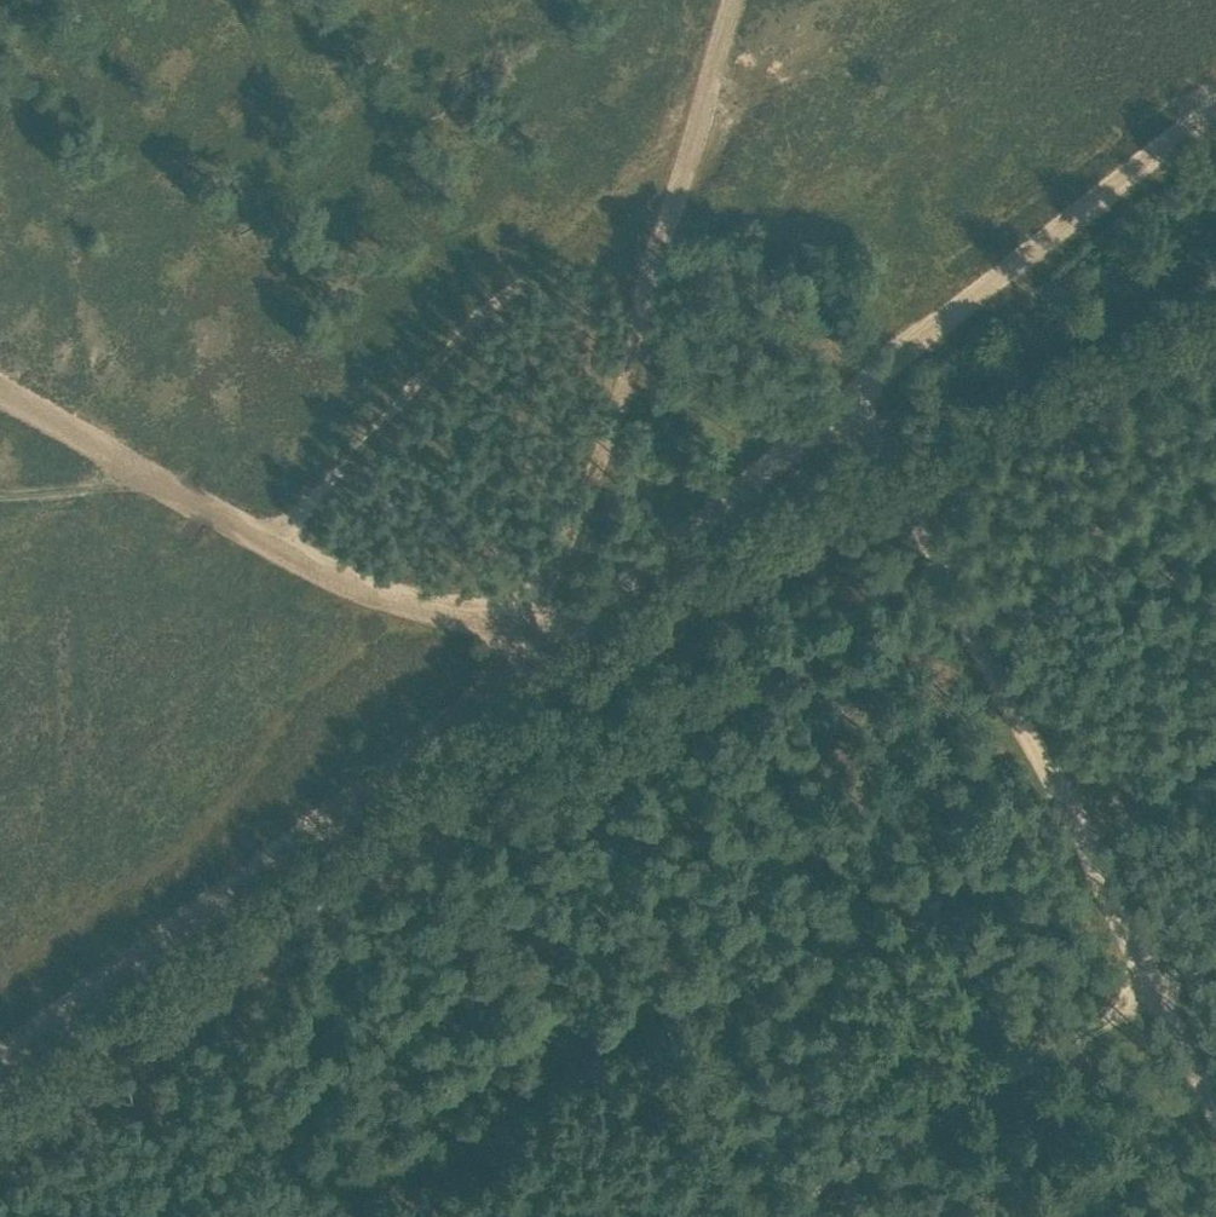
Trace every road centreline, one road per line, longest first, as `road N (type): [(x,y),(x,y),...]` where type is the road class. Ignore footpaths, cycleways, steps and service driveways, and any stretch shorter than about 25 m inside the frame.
road 1 (track): [(512,669),(1215,108)]
road 2 (track): [(848,405),(1215,1106)]
road 3 (track): [(512,669),(0,1063)]
road 4 (track): [(684,953),(733,914),(1055,802),(1215,705)]
road 5 (track): [(785,1216),(1077,1046),(1155,990),(1215,961)]
road 6 (track): [(654,265),(566,269),(517,282),(273,543)]
road 7 (track): [(654,265),(635,358),(570,536),(546,586),(511,626)]
road 8 (track): [(273,543),(375,595),(511,626),(512,669)]
road 9 (track): [(225,961),(358,1216)]
road 10 (track): [(731,0),(654,265)]
road 11 (track): [(0,392),(143,474)]
road 12 (track): [(143,474),(273,543)]
road 13 (track): [(143,474),(117,485),(0,496)]

